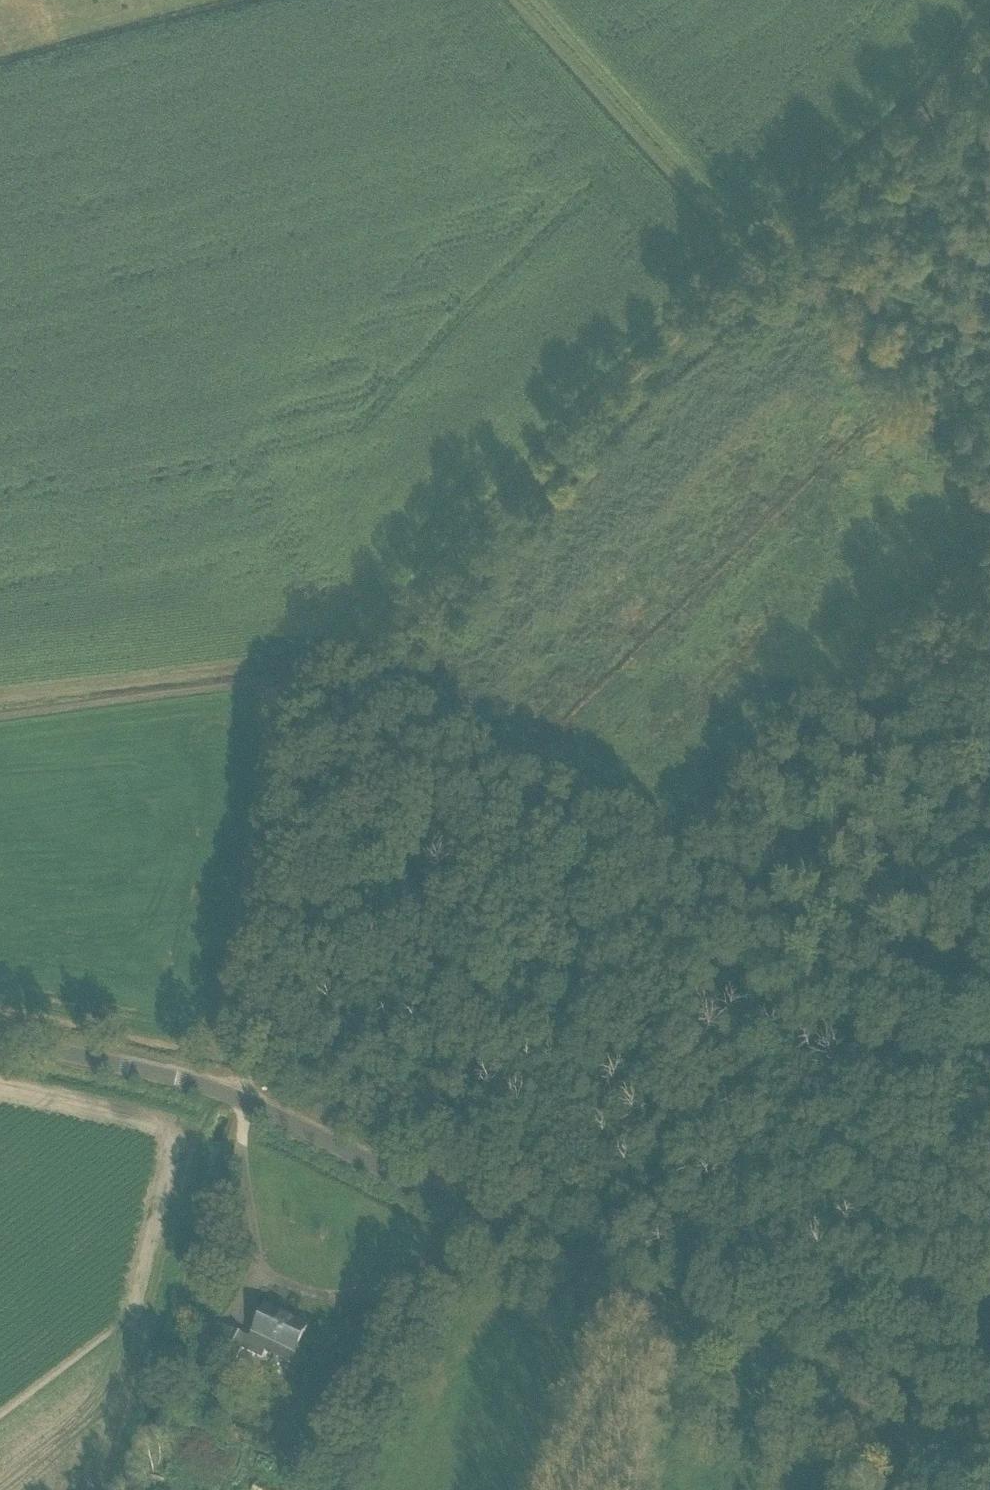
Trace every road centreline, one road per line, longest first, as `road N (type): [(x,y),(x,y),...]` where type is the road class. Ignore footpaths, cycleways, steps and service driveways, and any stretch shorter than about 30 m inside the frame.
road 1 (unclassified): [(989,1476),(247,1100),(0,1038)]
road 2 (track): [(989,48),(619,400),(356,683)]
road 3 (track): [(296,841),(247,1100)]
road 4 (track): [(356,683),(309,752),(296,841)]

